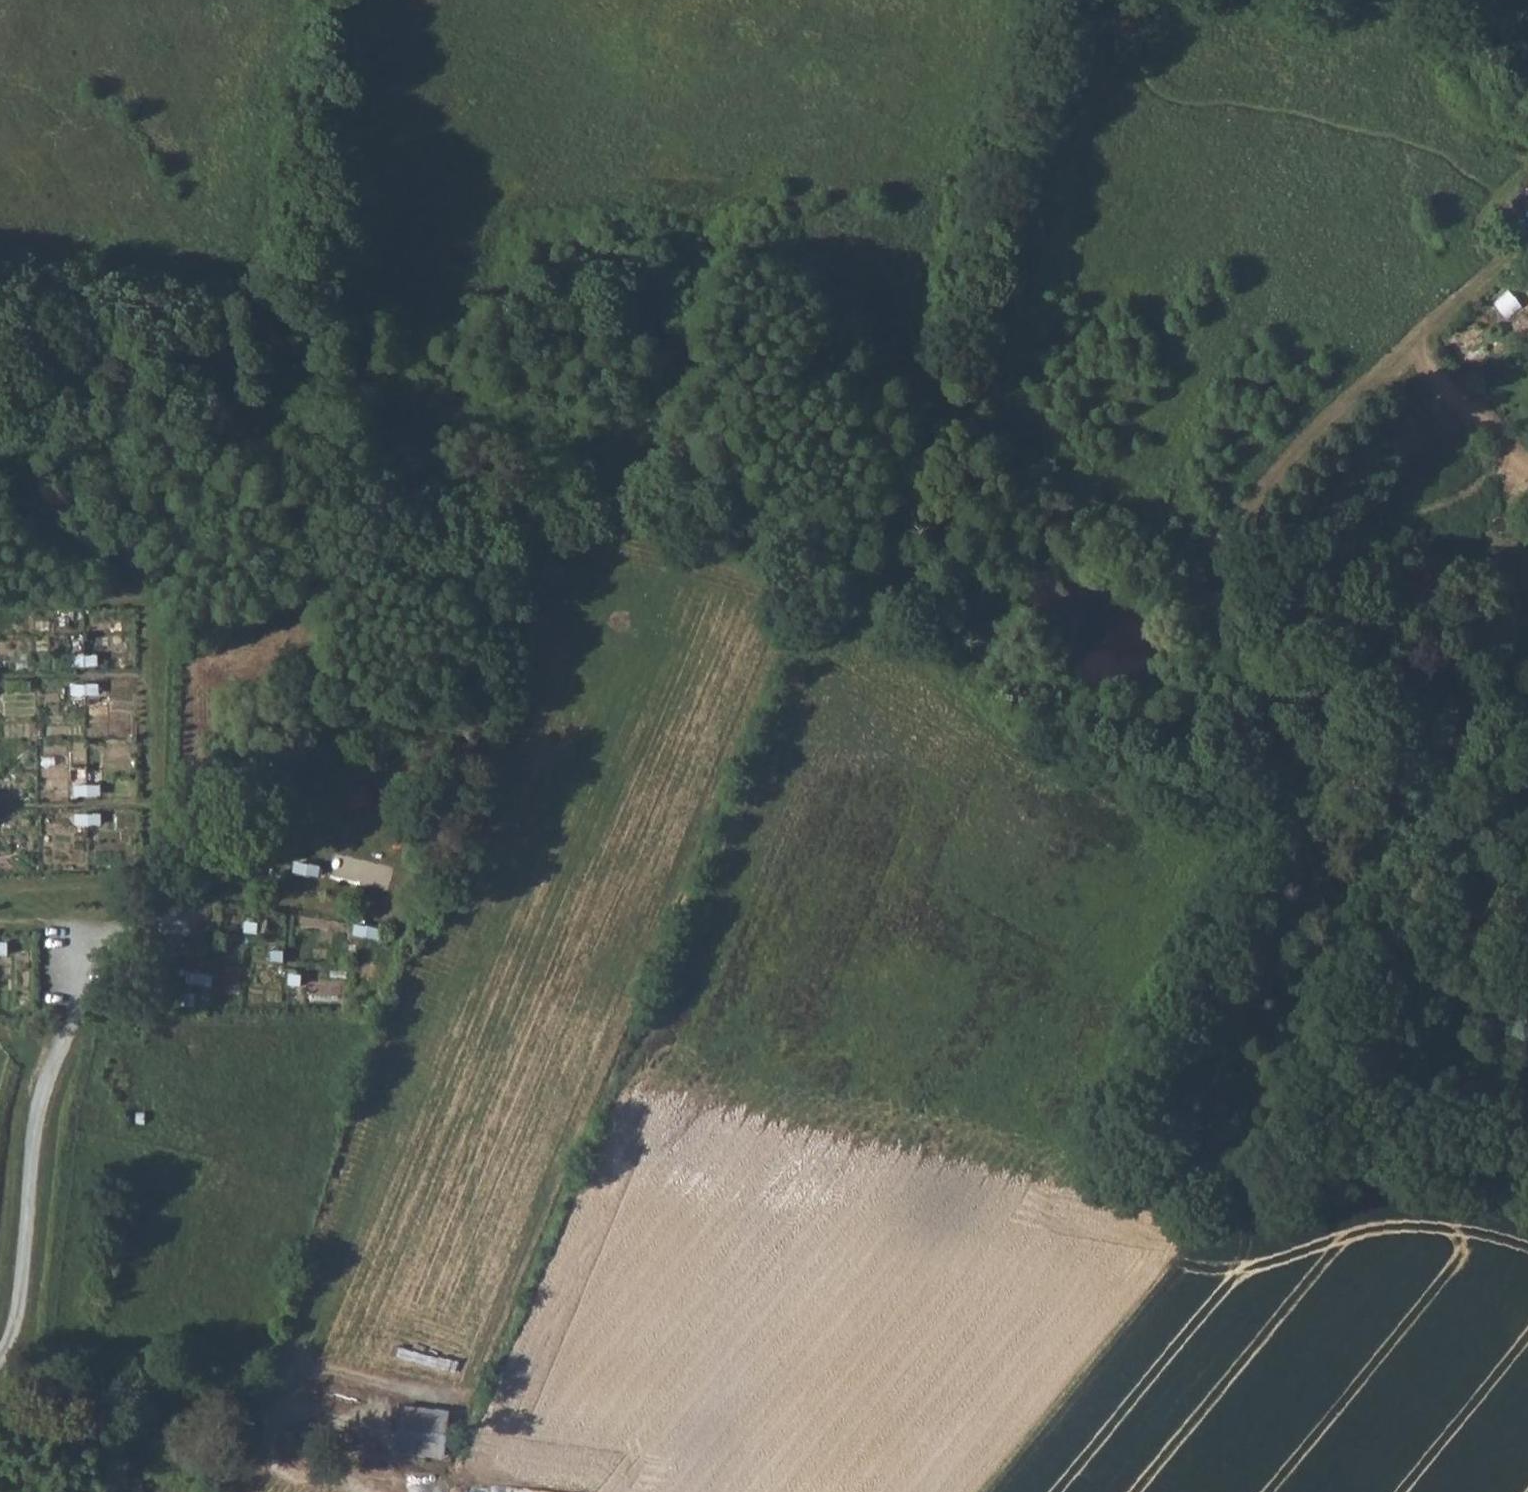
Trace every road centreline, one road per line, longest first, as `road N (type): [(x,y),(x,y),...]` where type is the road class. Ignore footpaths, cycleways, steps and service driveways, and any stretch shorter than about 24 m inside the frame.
road 1 (track): [(1527,363),(1504,330),(1505,286),(1527,247)]

